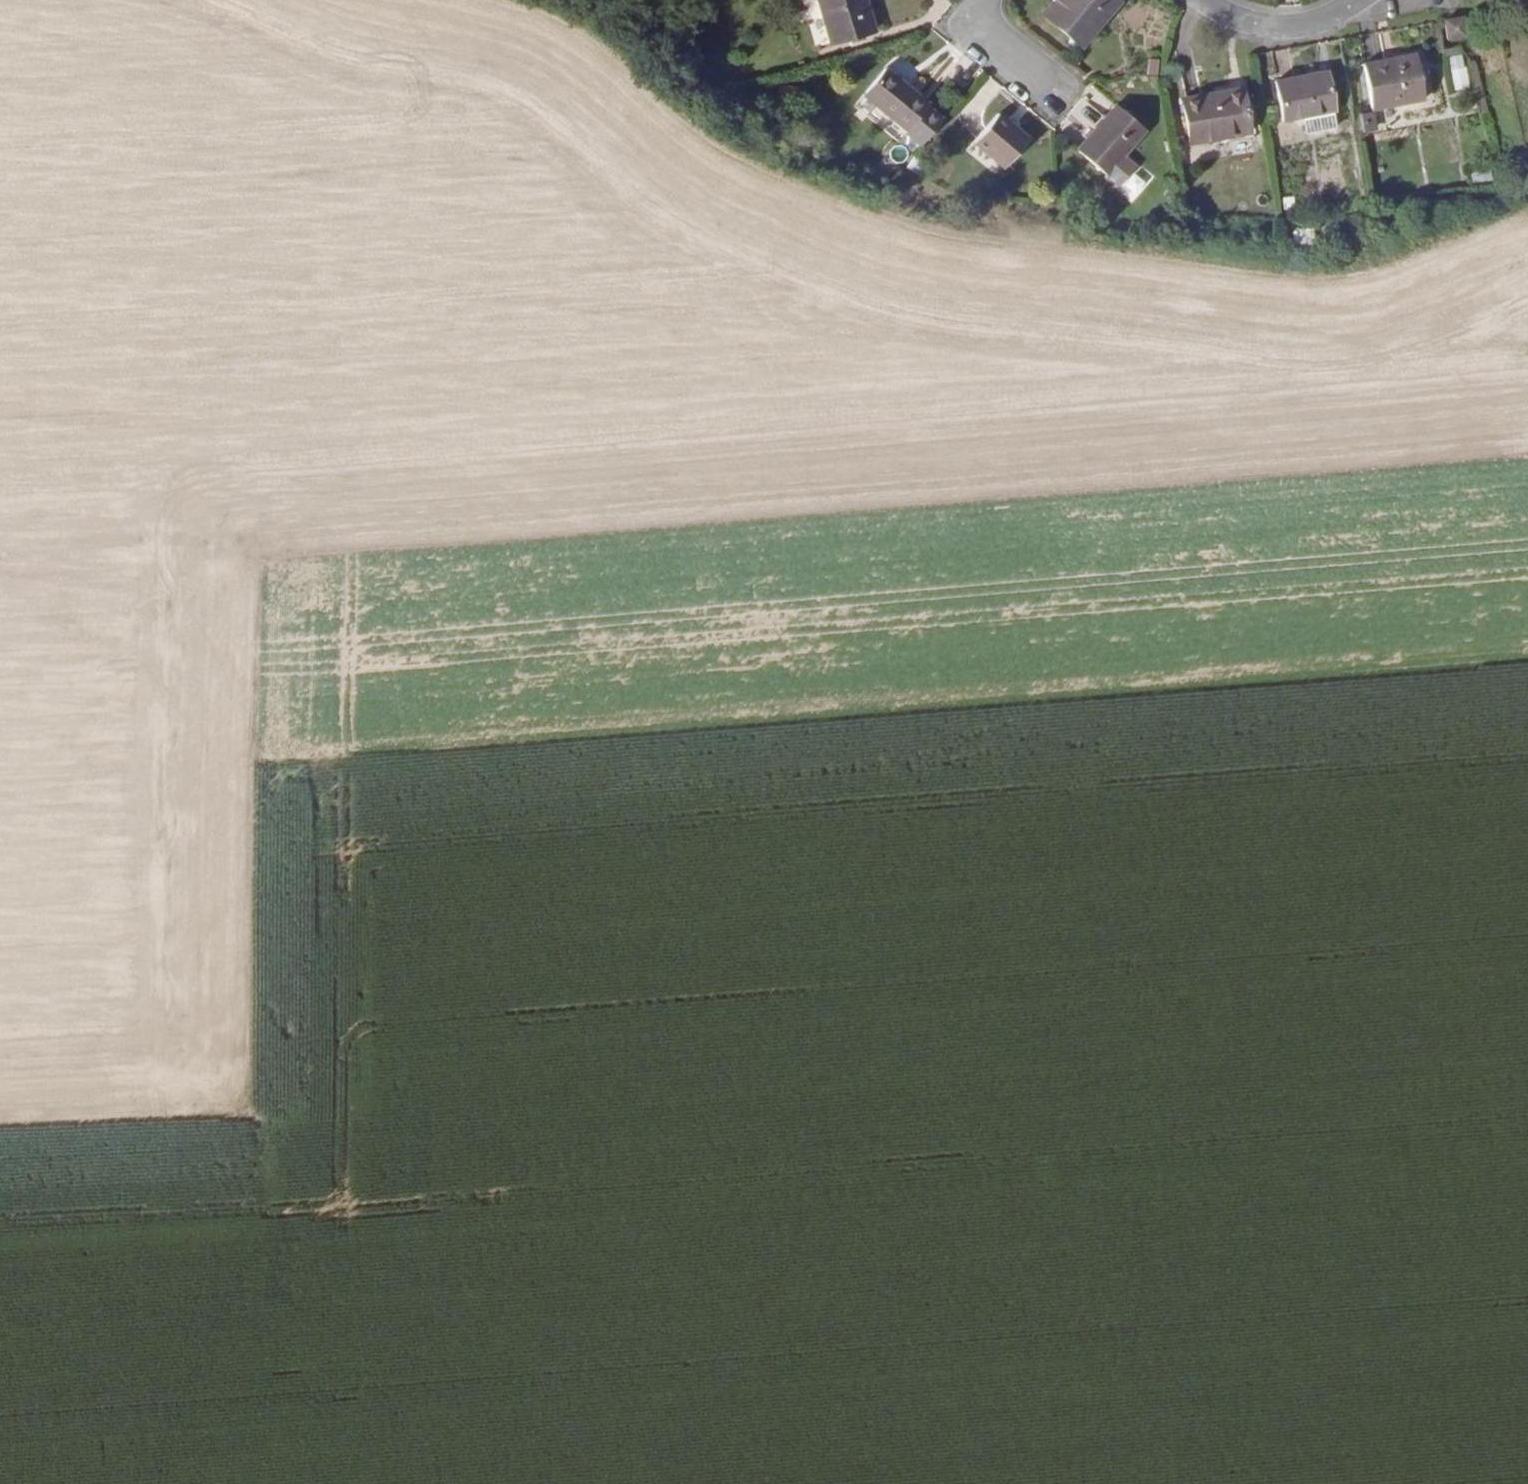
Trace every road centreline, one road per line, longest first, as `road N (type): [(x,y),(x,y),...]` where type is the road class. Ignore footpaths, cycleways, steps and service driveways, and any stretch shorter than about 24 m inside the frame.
road 1 (residential): [(1203,0),(1263,28),(1323,22),(1352,0)]
road 2 (residential): [(986,0),(974,15),(1052,91)]

